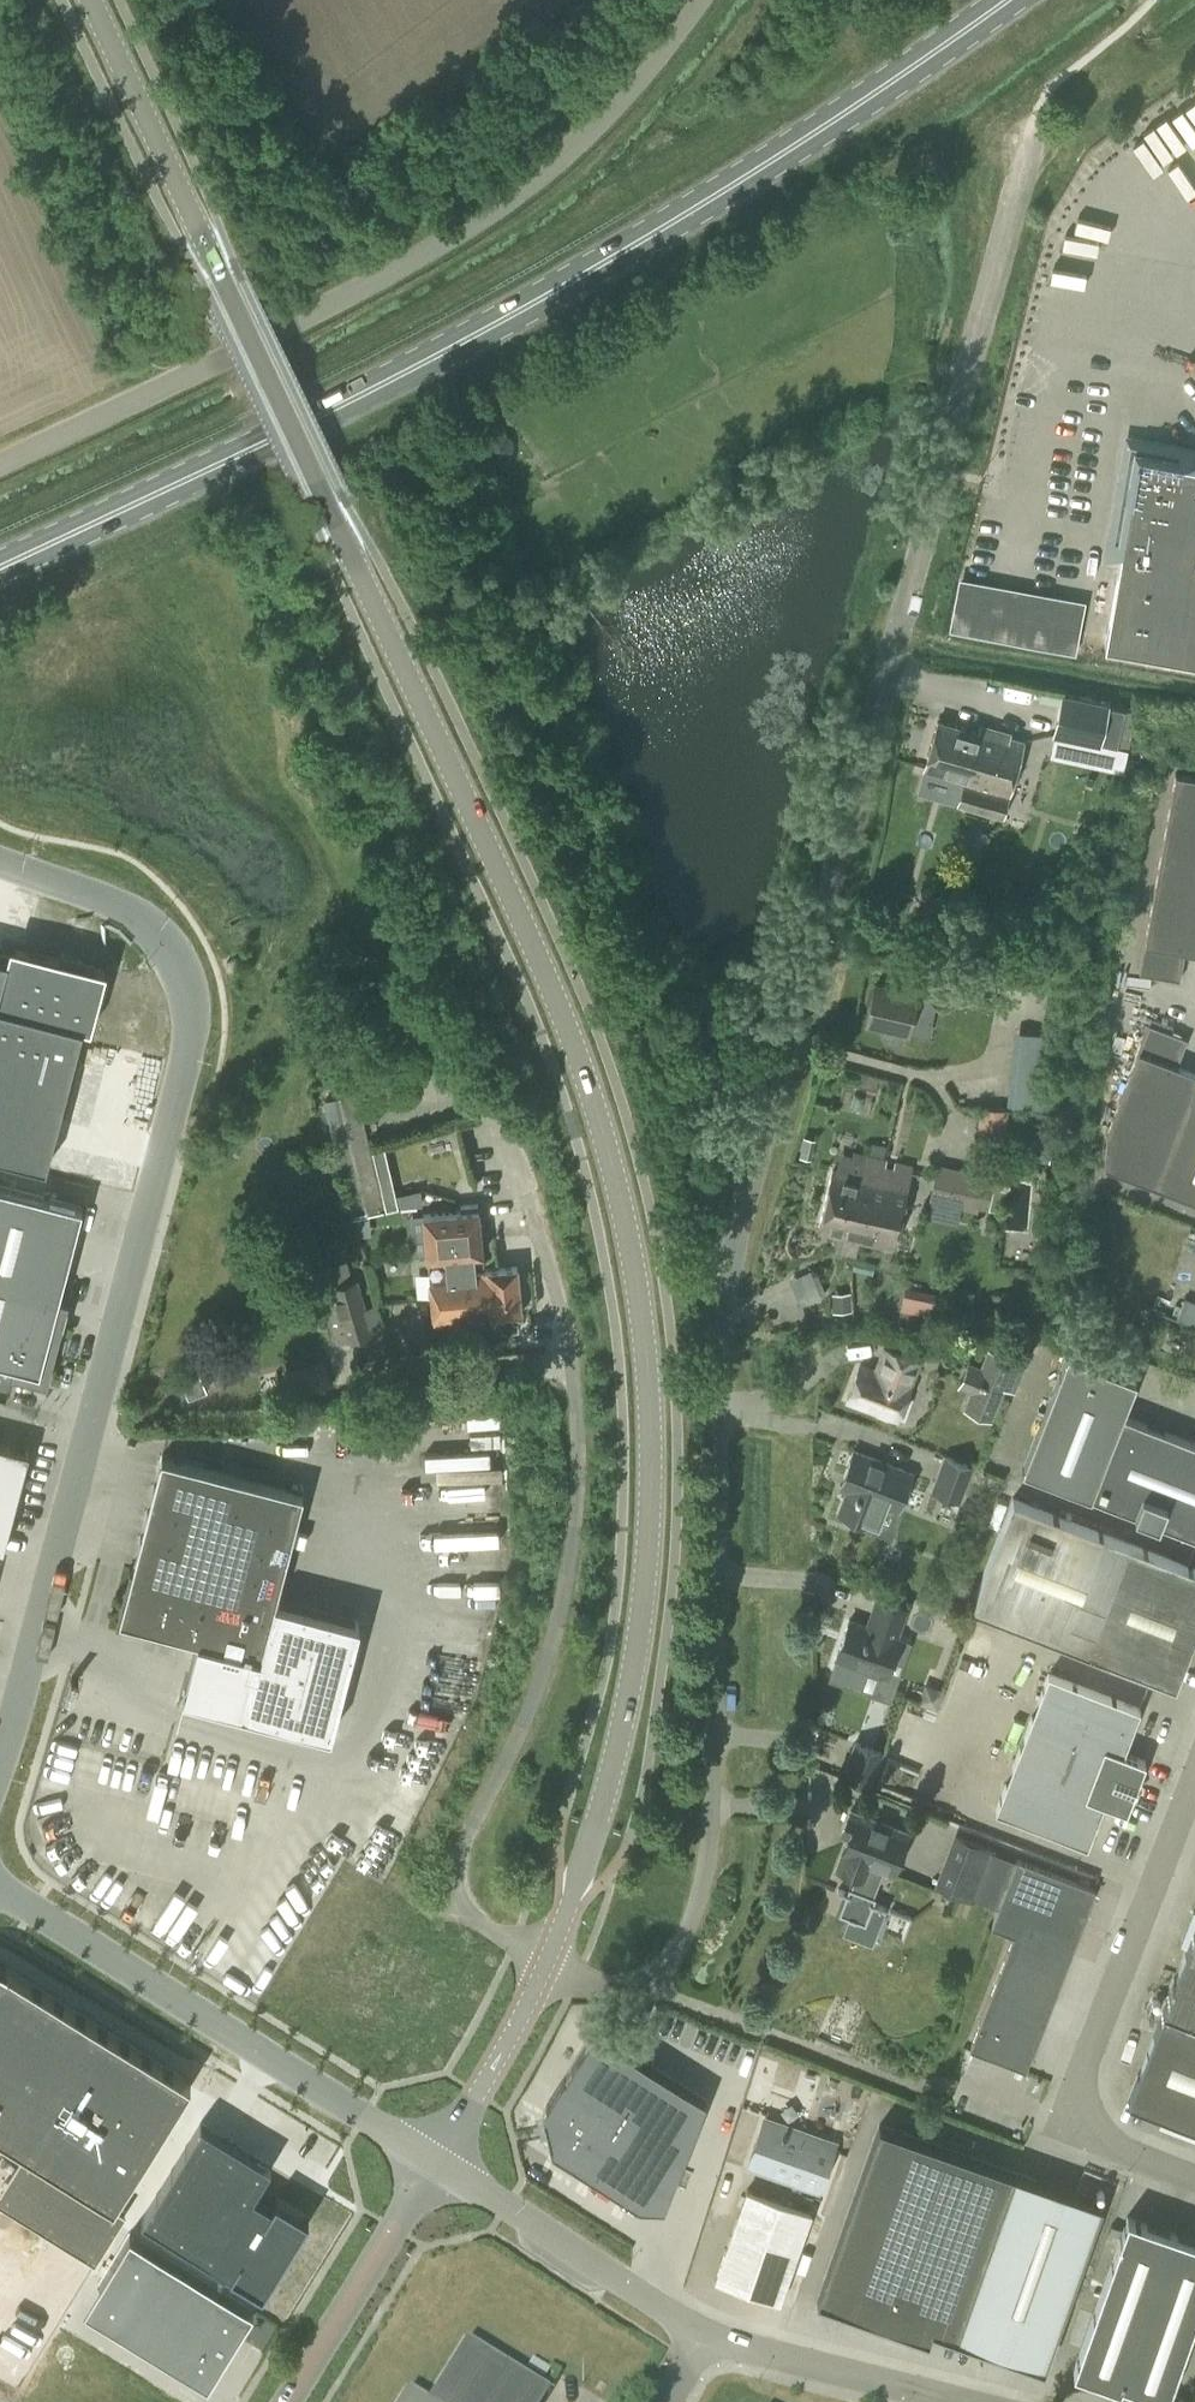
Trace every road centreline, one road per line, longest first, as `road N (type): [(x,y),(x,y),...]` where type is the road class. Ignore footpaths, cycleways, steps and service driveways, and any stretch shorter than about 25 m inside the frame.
road 1 (tertiary): [(547,1961),(614,1761),(648,1553),(650,1385),(621,1198),(590,1091),(515,904),(91,0)]
road 2 (residential): [(547,1961),(601,1985),(646,1983),(678,1953),(701,1891),(712,1782),(721,1304),(1045,106)]
road 3 (primary): [(0,567),(319,416),(590,273),(1006,0)]
road 4 (unclassified): [(0,1764),(192,1017),(184,974),(146,925),(0,863)]
road 5 (unclassified): [(0,463),(228,355),(482,217),(597,123),(699,0)]
road 6 (unclassified): [(525,1194),(558,1297),(574,1384),(574,1528),(539,1683),(456,1873),(461,1903),(478,1923),(547,1961)]
road 7 (unclassified): [(1194,2181),(1062,2129),(1194,1781)]
road 8 (unclassified): [(0,1893),(436,2164)]
road 9 (unclassified): [(436,2164),(706,2337)]
road 10 (tertiary): [(288,2401),(436,2164)]
road 11 (unclassified): [(706,2337),(962,2401)]
road 12 (tertiary): [(436,2164),(547,1961)]

